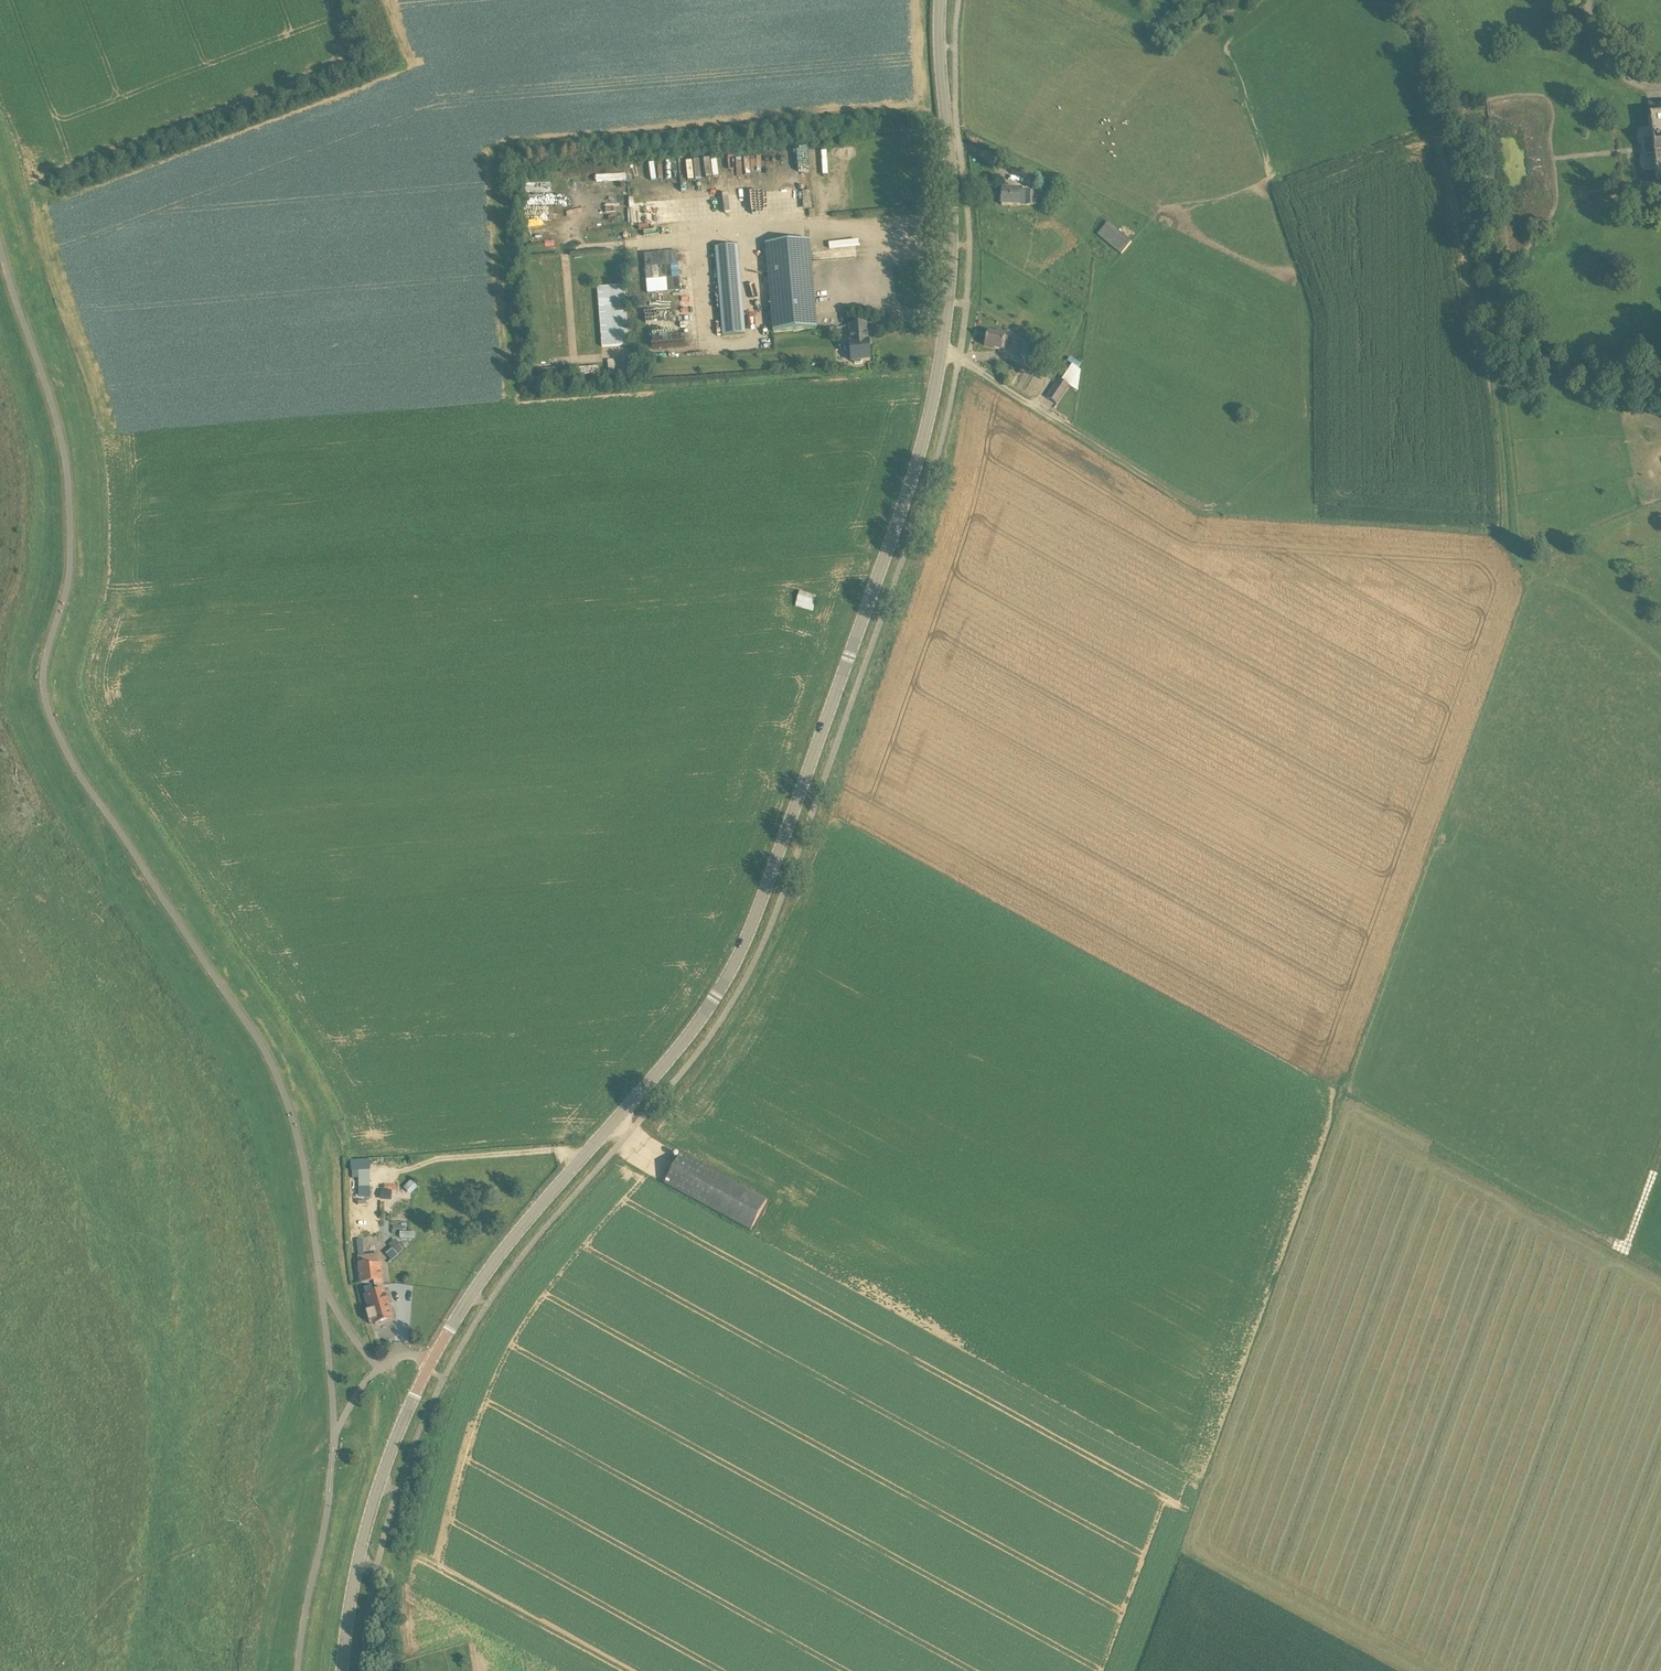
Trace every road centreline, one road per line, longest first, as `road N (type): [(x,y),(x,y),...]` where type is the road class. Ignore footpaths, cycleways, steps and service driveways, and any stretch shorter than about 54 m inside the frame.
road 1 (tertiary): [(431,1363),(515,1237),(687,1039),(744,946),(901,516),(934,396),(951,246),(941,0)]
road 2 (tertiary): [(343,1670),(370,1519),(431,1363)]

